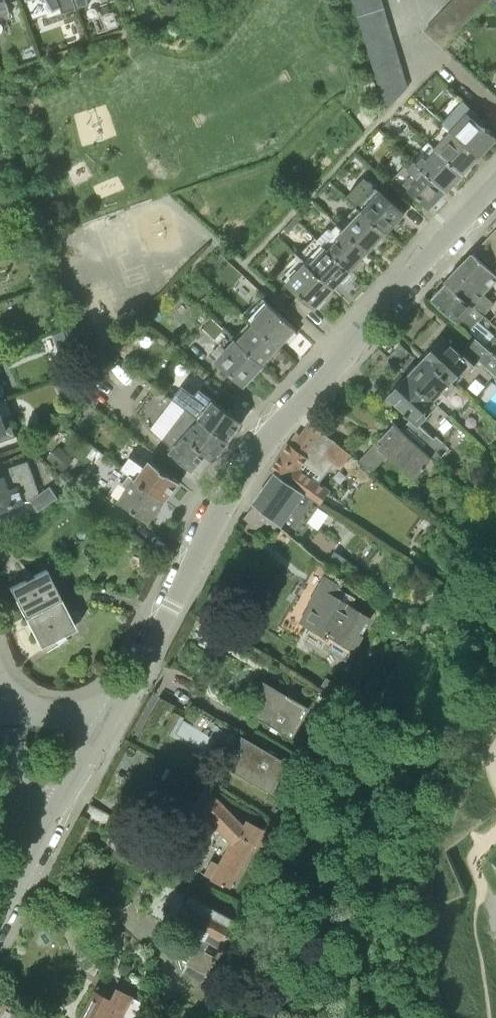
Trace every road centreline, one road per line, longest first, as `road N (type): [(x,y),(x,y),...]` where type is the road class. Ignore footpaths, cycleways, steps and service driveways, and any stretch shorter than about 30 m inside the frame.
road 1 (residential): [(106,727),(244,466),(495,185)]

